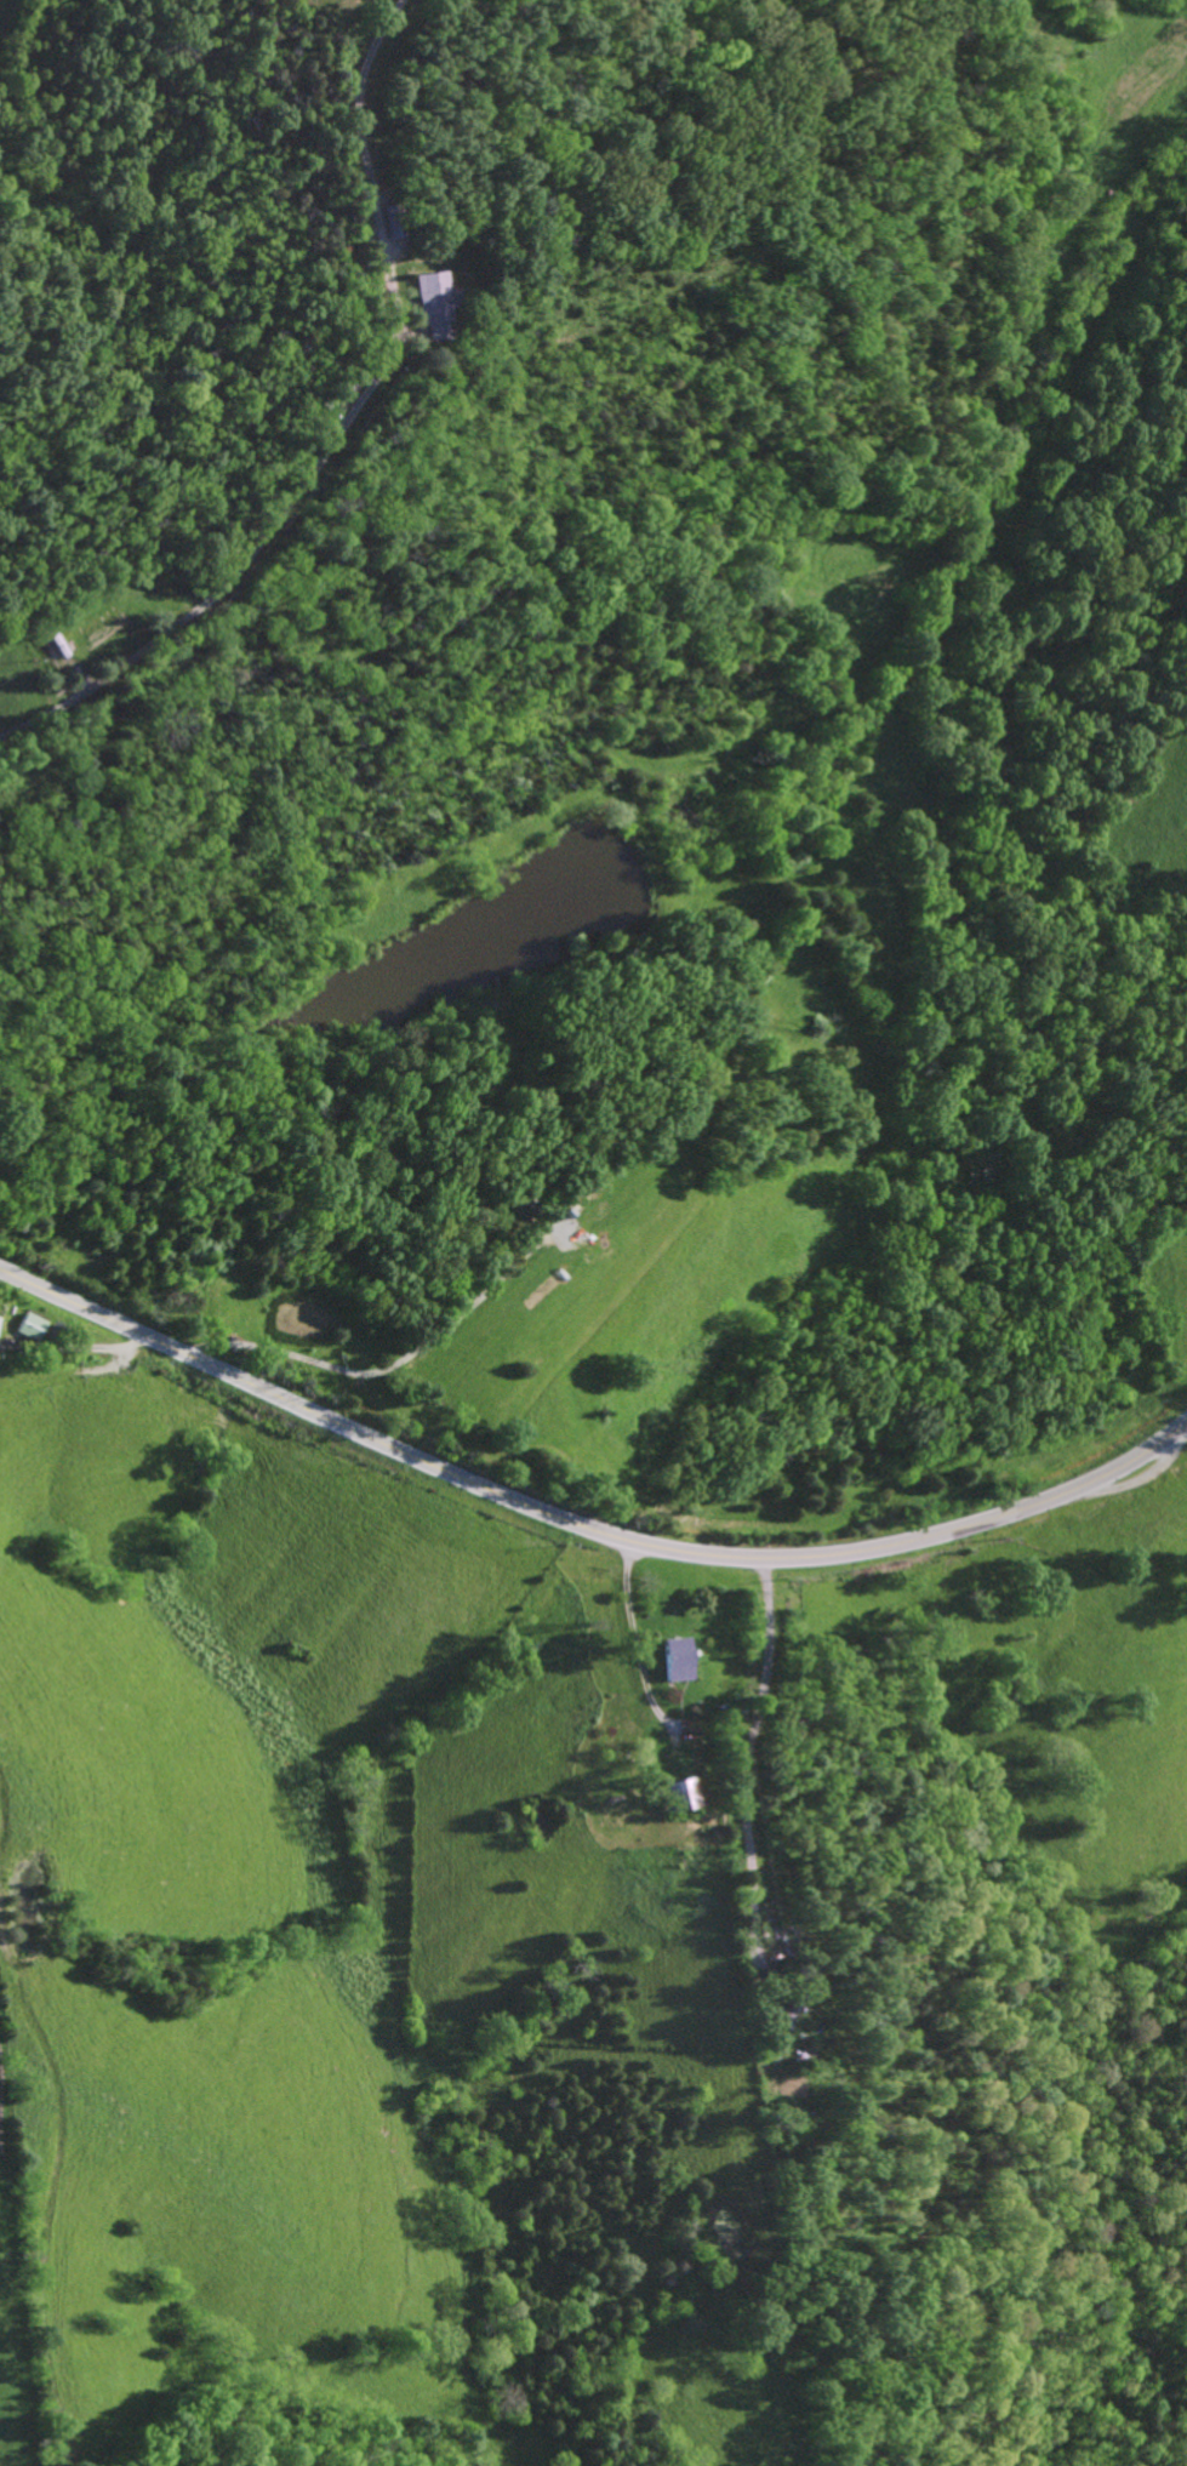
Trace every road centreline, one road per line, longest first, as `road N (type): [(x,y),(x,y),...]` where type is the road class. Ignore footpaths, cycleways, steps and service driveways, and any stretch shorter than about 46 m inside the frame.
road 1 (secondary): [(500,1494),(629,1543),(761,1562),(833,1557),(945,1535),(1052,1500),(1120,1468),(1186,1422)]
road 2 (secondary): [(0,1270),(500,1494)]

